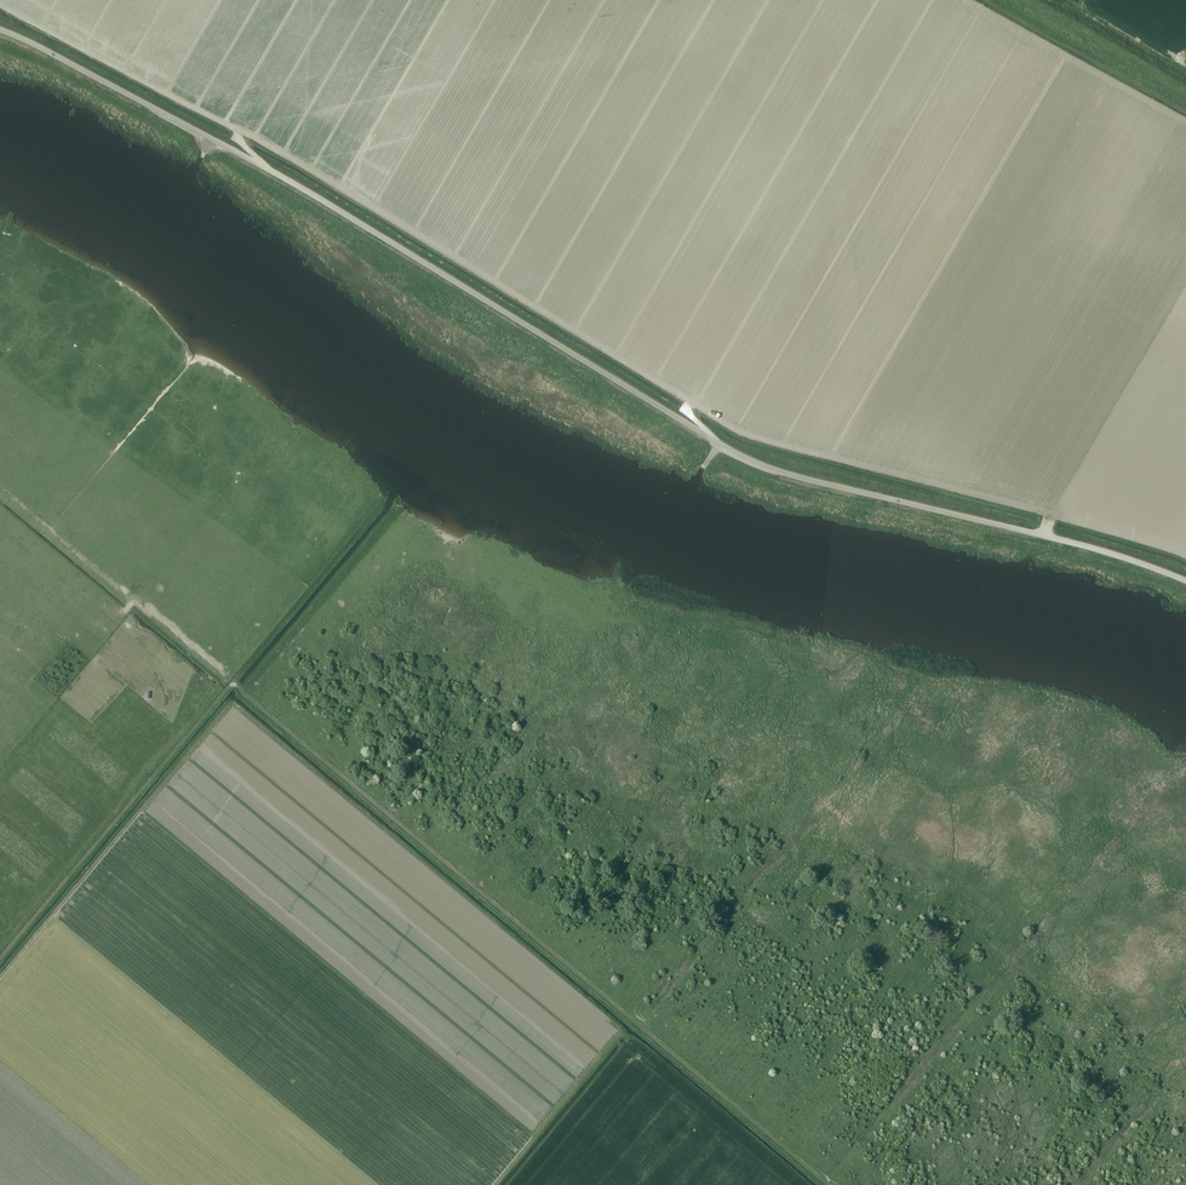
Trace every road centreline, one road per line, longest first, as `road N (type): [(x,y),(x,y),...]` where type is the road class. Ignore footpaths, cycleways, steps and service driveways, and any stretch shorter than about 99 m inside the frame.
road 1 (unclassified): [(1185,581),(1118,554),(764,464),(211,137),(0,28)]
road 2 (track): [(0,958),(382,504)]

